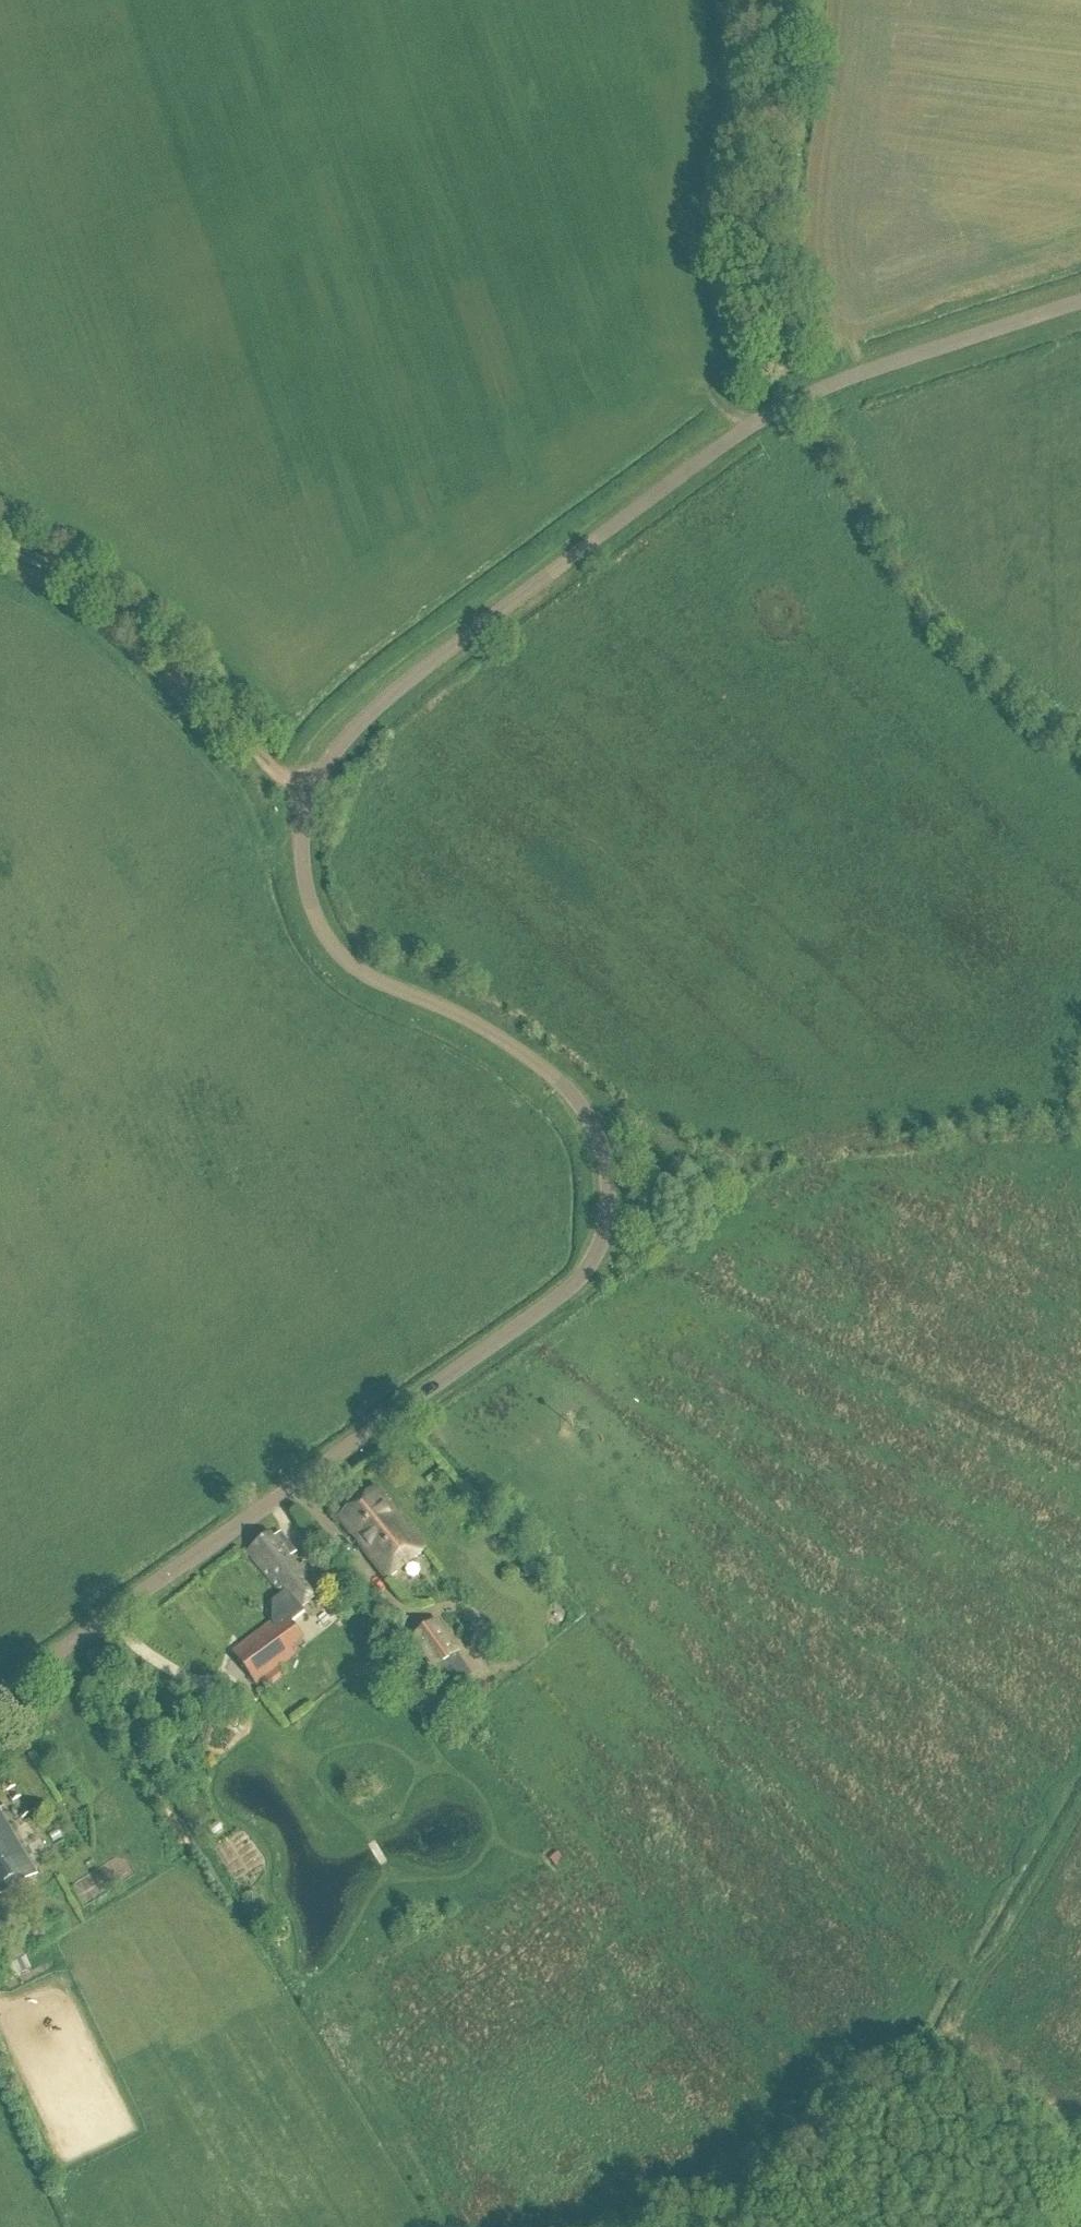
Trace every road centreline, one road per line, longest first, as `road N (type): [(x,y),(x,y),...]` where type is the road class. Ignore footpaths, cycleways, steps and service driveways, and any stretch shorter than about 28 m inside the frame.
road 1 (unclassified): [(0,1695),(566,1293),(596,1255),(605,1165),(580,1107),(511,1046),(358,971),(327,937),(305,895),(301,861),(321,771),(406,682),(742,431),(842,379),(1080,301)]
road 2 (track): [(309,811),(151,640),(59,570),(0,543)]

